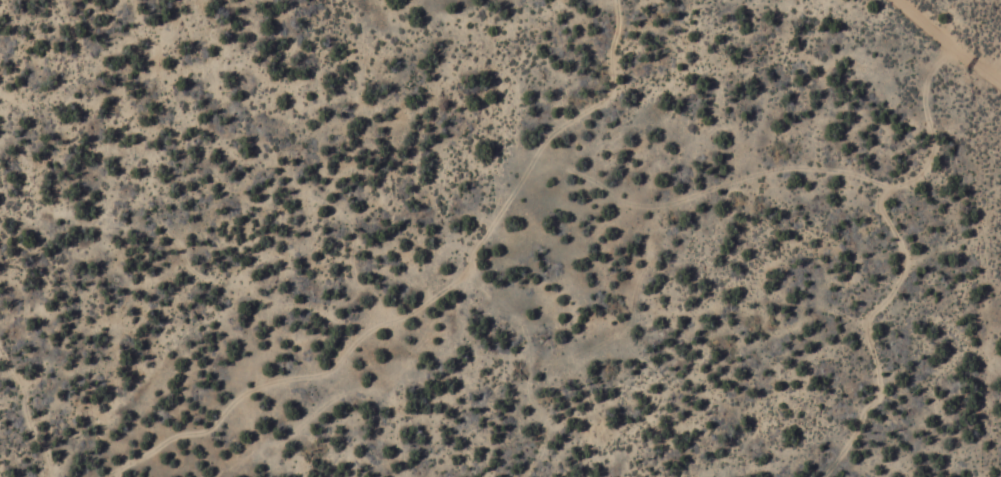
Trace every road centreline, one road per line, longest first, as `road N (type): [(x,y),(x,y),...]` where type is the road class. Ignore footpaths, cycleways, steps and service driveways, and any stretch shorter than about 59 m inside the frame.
road 1 (tertiary): [(1000,81),(896,0)]

